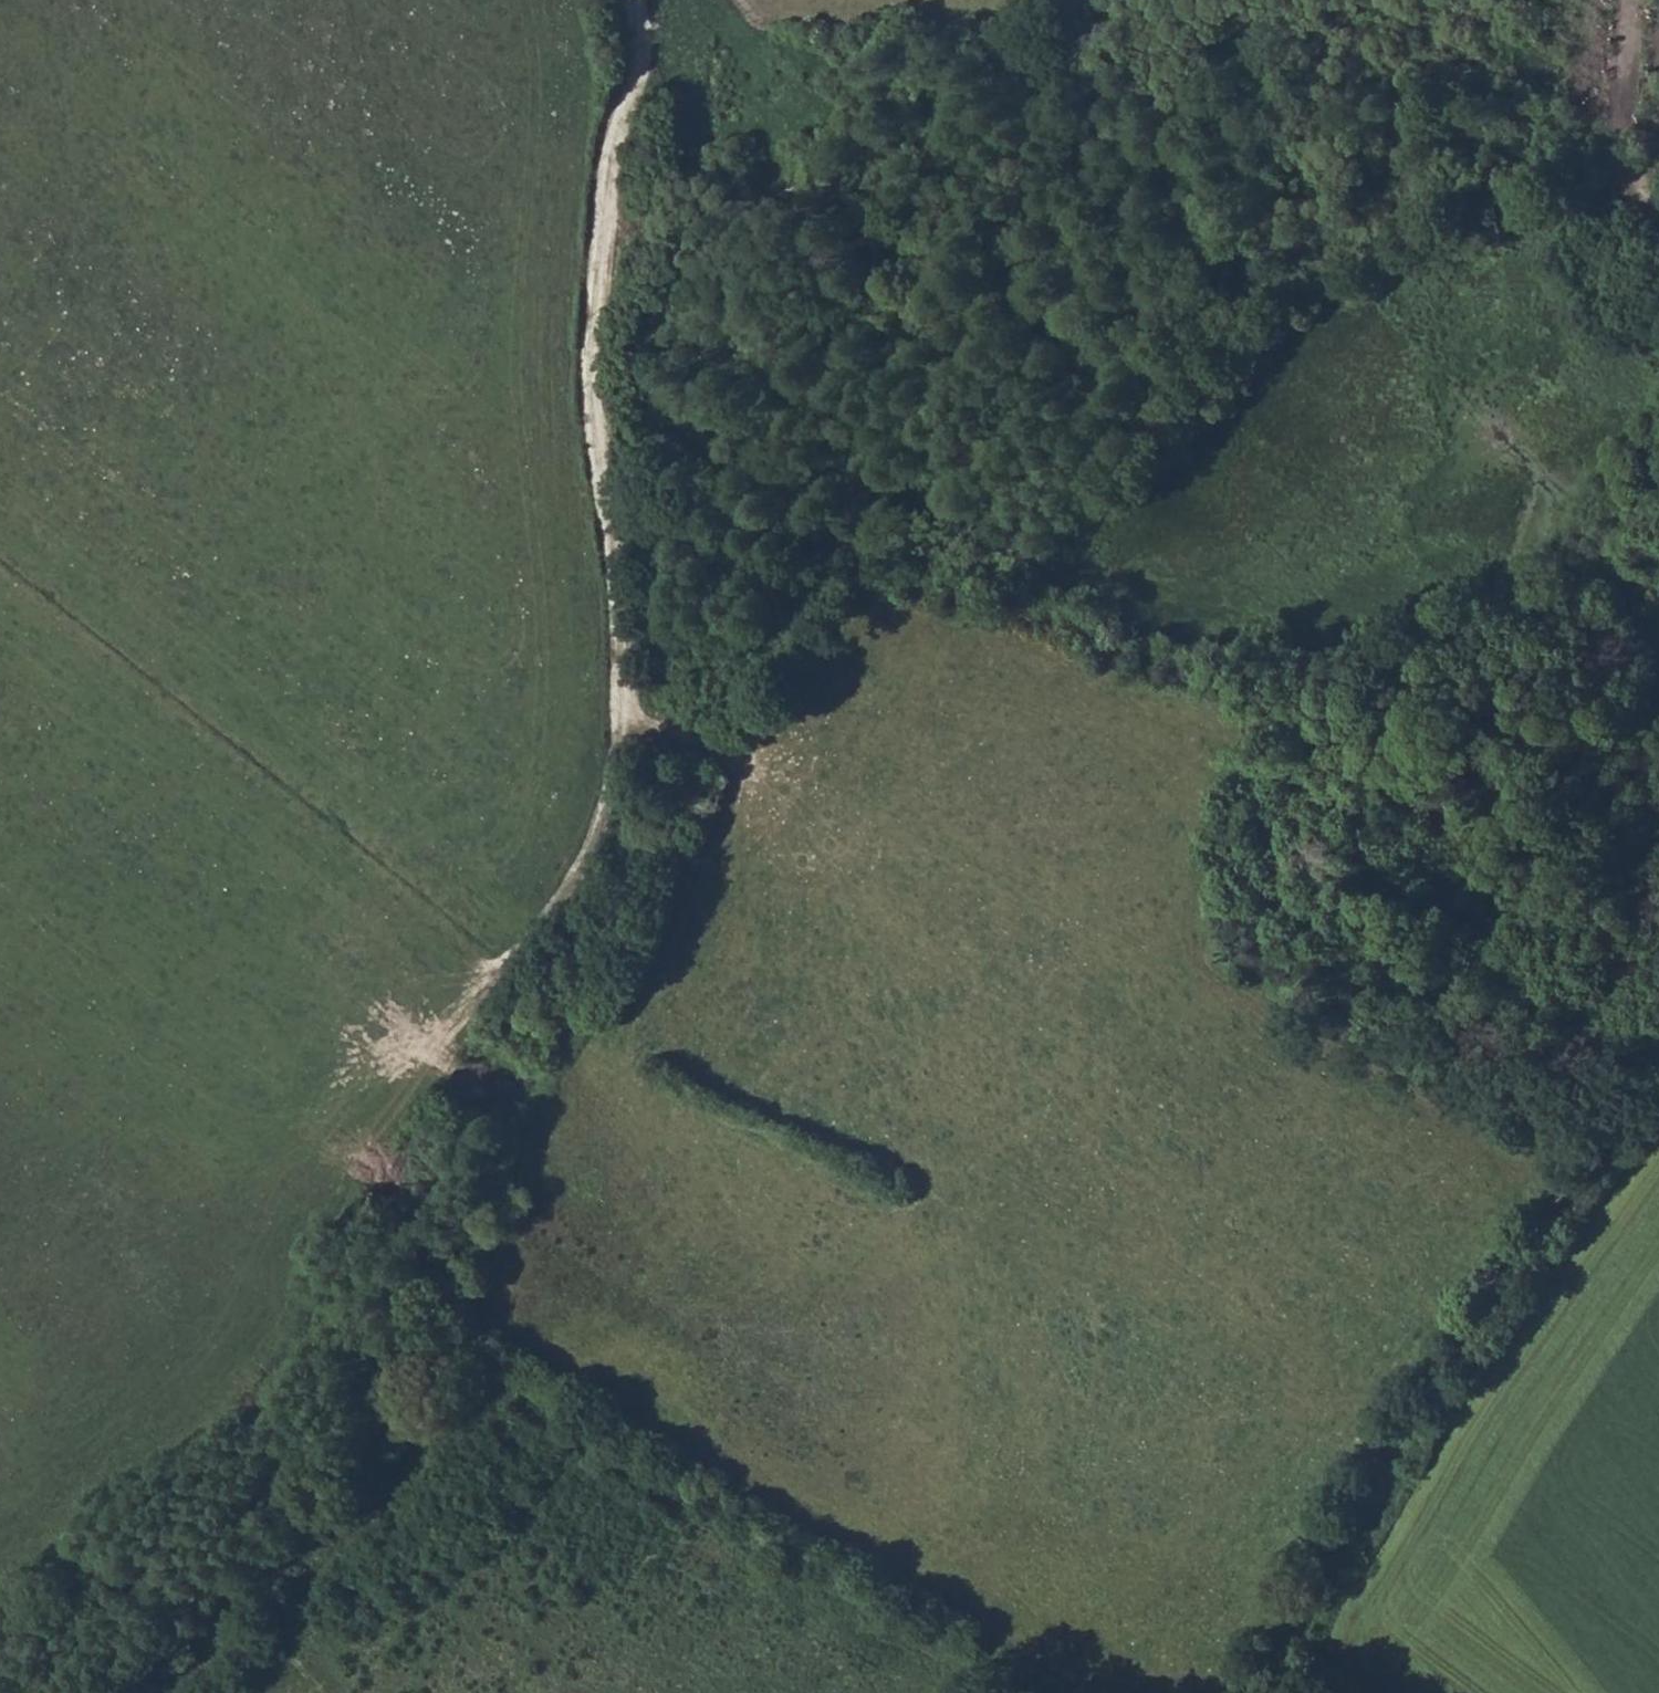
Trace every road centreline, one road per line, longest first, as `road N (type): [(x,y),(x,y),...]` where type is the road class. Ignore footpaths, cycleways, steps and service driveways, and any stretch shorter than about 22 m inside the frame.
road 1 (track): [(637,0),(642,38),(619,111),(590,380),(623,658),(612,809),(528,951)]
road 2 (track): [(1658,1083),(1468,1347),(1293,1633),(1275,1692)]
road 3 (track): [(1658,213),(1631,175),(1623,114),(1632,0)]

